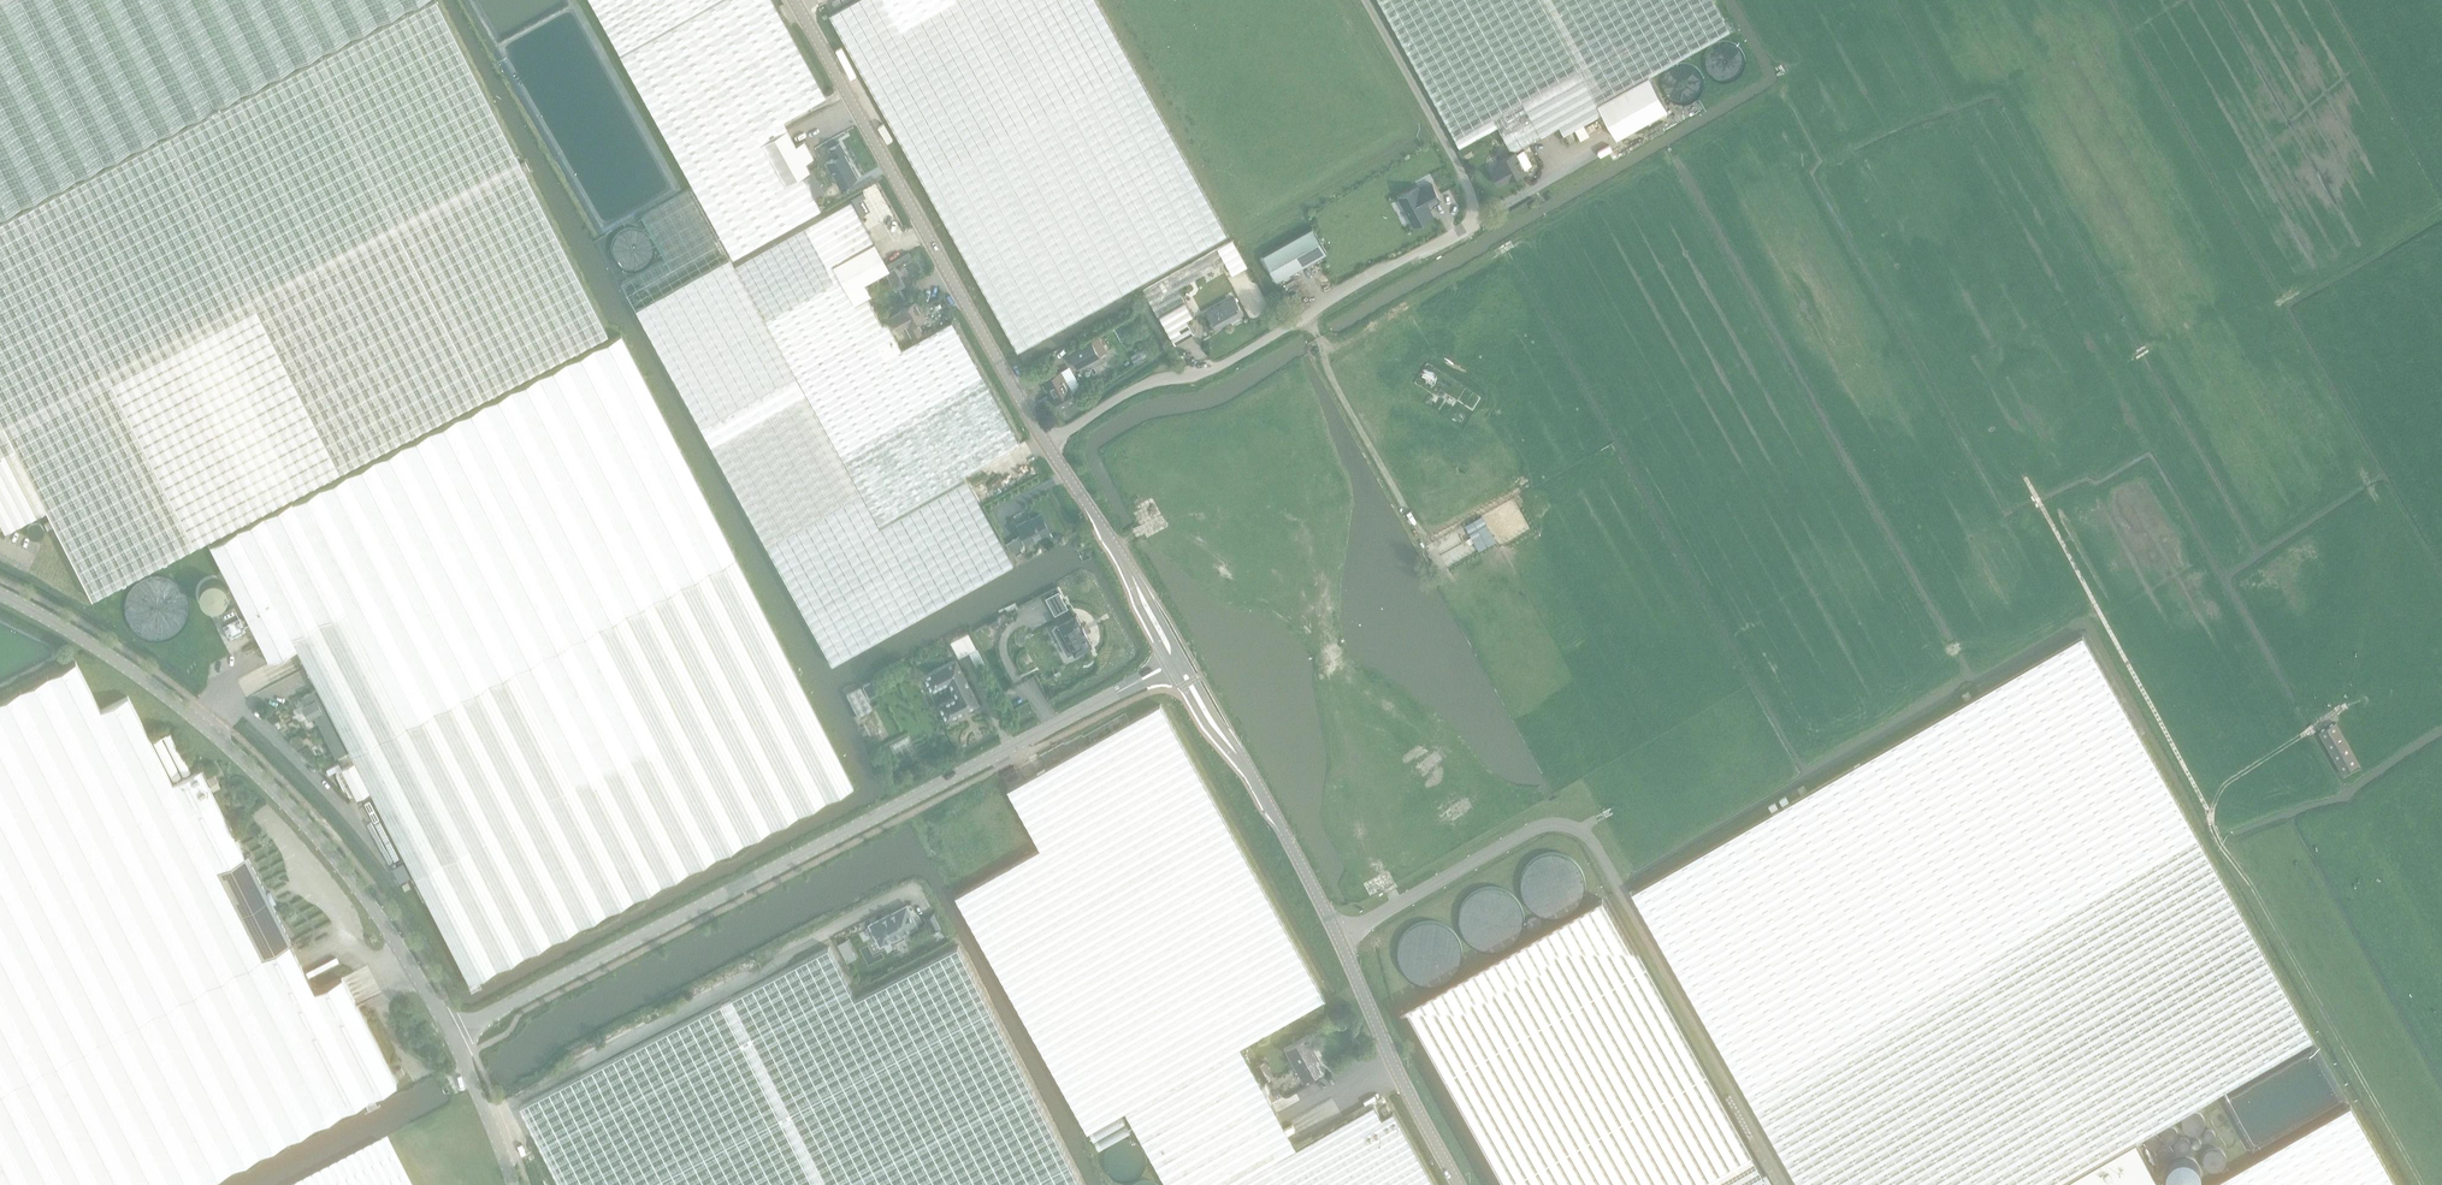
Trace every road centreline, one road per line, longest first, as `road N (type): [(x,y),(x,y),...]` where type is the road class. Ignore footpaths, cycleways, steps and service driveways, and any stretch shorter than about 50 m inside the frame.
road 1 (unclassified): [(449,1032),(1172,664)]
road 2 (unclassified): [(1046,443),(1146,382),(1216,368),(1468,225),(1471,192),(1365,0)]
road 3 (unclassified): [(0,593),(129,669),(273,786),(378,913),(449,1032)]
road 4 (tertiary): [(1046,443),(795,0)]
road 5 (tertiary): [(1459,1184),(1248,770)]
road 6 (unclassified): [(449,1032),(512,1184)]
road 7 (tertiary): [(1128,569),(1046,443)]
road 8 (tertiary): [(1172,664),(1206,724),(1248,770)]
road 9 (tertiary): [(1248,770),(1183,658)]

